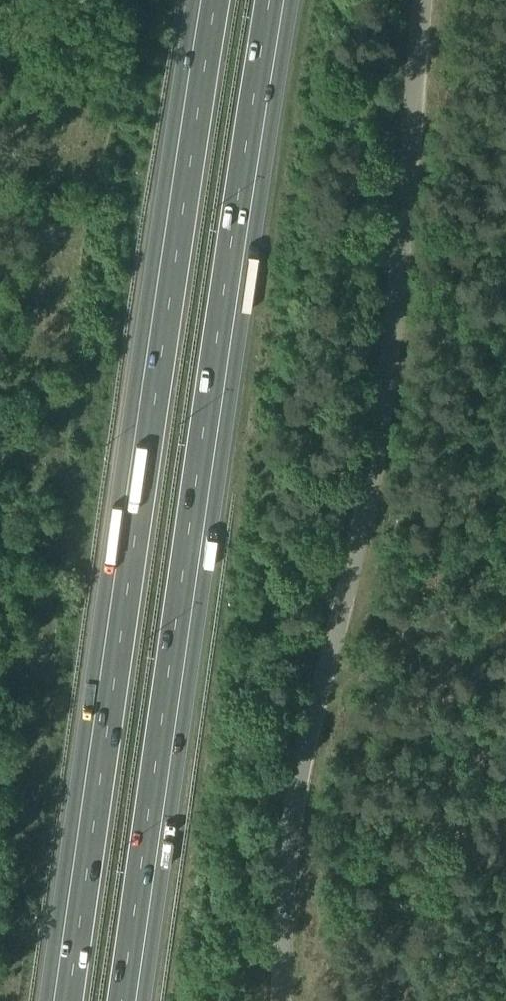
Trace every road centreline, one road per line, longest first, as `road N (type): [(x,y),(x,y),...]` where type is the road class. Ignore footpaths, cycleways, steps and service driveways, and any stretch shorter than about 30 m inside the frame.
road 1 (unclassified): [(288,1000),(293,821),(402,340),(429,0)]
road 2 (motorway): [(130,1000),(279,0)]
road 3 (motorway): [(208,0),(61,1000)]

